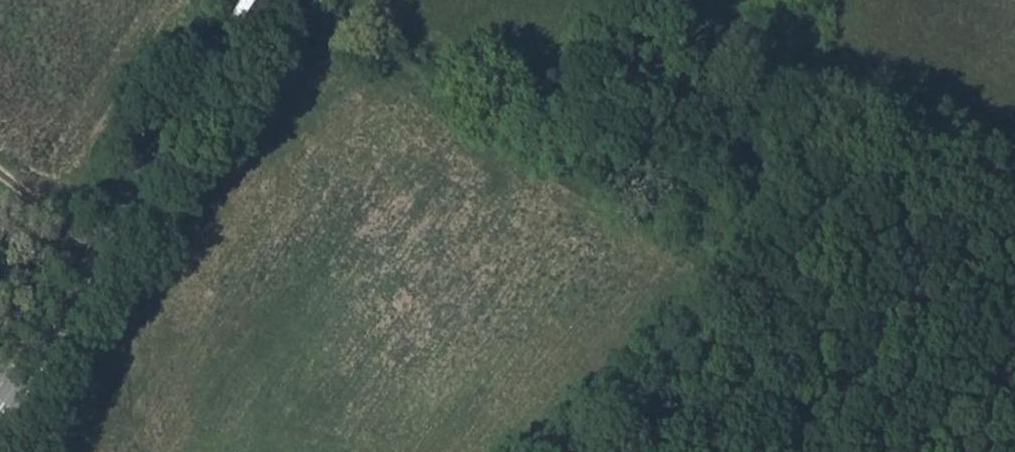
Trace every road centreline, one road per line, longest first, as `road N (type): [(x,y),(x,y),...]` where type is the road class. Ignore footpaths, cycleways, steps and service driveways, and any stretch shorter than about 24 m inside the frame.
road 1 (unclassified): [(256,0),(0,404)]
road 2 (track): [(92,259),(0,177)]

